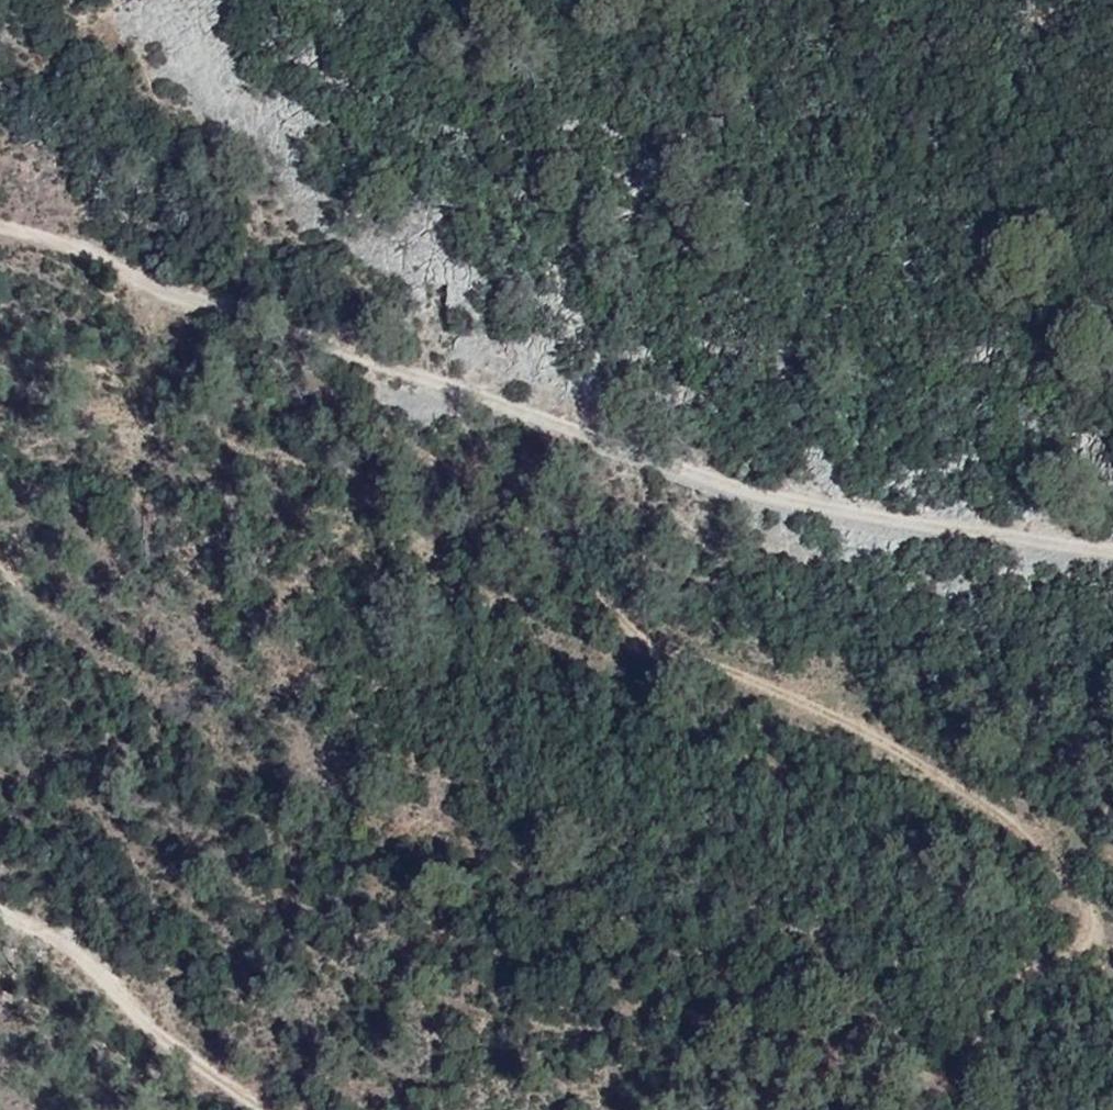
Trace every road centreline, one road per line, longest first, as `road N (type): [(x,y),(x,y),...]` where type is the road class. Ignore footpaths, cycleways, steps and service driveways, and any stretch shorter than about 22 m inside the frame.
road 1 (track): [(0,237),(58,250),(627,444),(773,503),(927,519),(1087,565),(1112,562)]
road 2 (track): [(0,914),(146,1011),(208,1077),(254,1109)]

